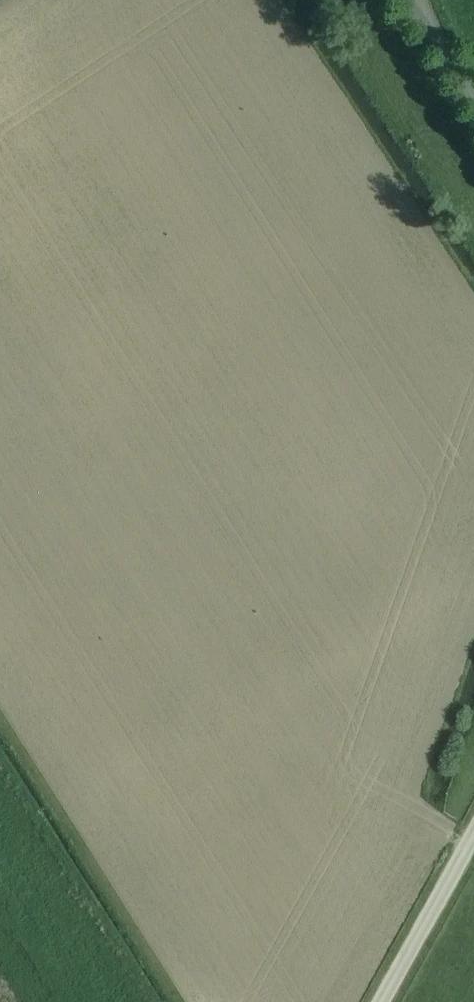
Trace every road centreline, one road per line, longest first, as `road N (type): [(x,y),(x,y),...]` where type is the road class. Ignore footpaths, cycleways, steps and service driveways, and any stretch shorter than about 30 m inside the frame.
road 1 (unclassified): [(379,1001),(473,830)]

